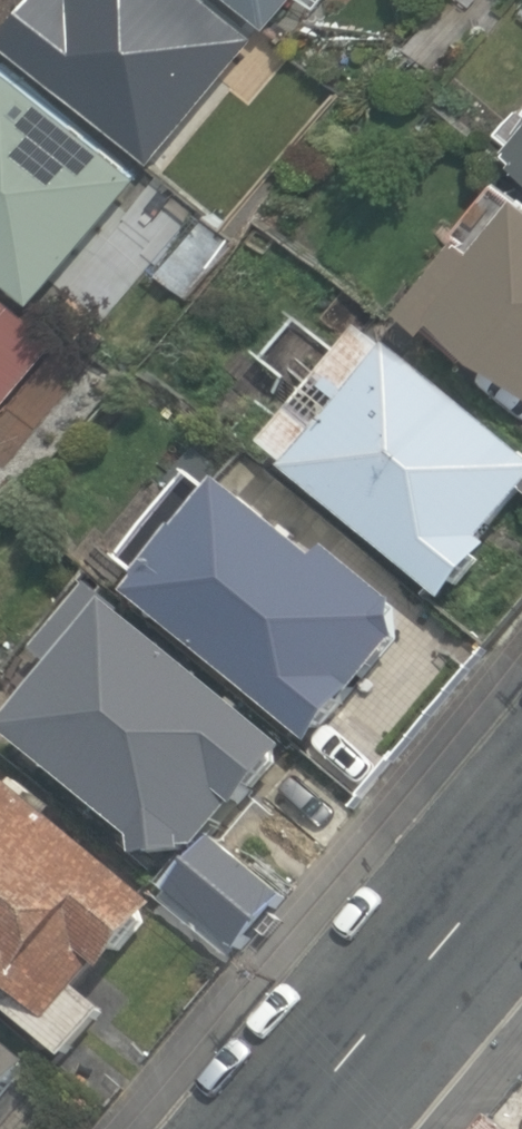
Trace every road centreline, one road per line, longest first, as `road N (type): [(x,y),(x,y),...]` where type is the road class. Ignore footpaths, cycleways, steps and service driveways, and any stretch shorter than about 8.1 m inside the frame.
road 1 (tertiary): [(288,1128),(521,854)]

